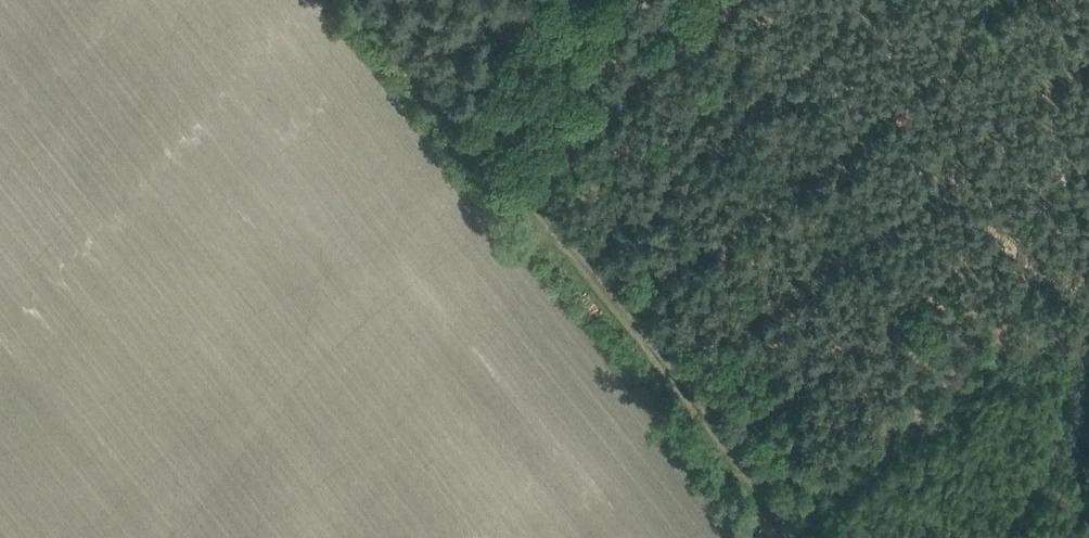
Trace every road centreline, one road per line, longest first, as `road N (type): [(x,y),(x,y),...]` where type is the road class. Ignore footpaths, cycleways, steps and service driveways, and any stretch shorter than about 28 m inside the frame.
road 1 (track): [(801,537),(366,0)]

